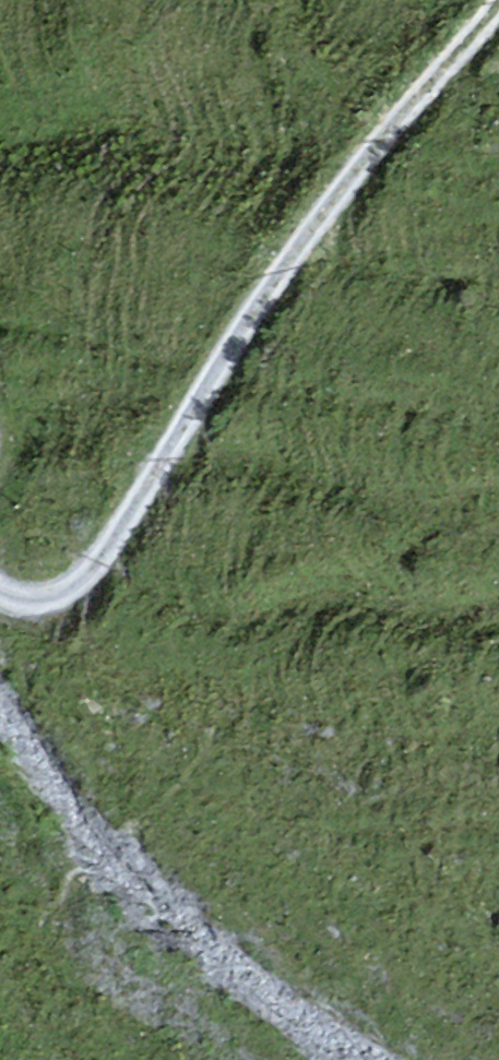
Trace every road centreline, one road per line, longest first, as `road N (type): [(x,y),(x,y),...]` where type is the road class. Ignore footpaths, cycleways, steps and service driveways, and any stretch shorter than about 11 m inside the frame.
road 1 (track): [(0,595),(41,606),(73,591),(111,549),(248,315),(498,1)]

